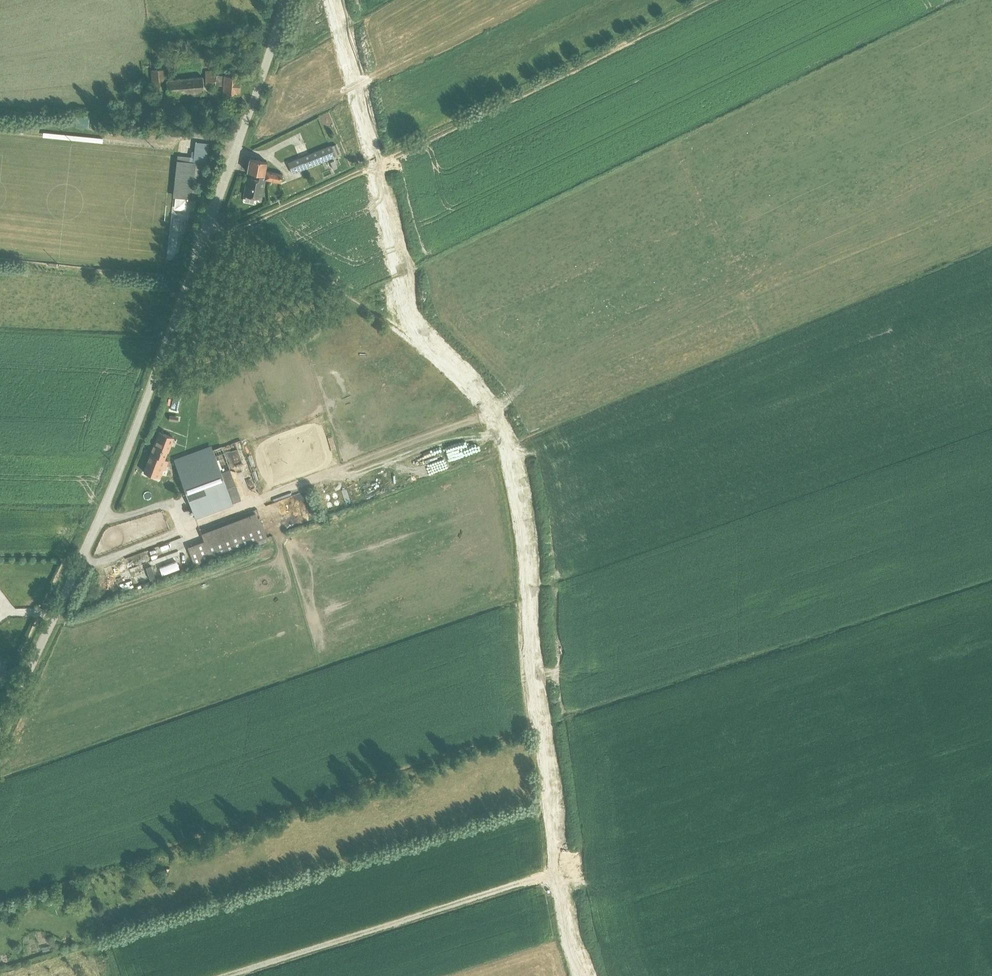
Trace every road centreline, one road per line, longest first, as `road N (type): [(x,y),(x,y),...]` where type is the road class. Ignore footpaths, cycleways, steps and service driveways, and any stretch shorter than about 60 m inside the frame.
road 1 (residential): [(283,0),(117,475),(0,732)]

